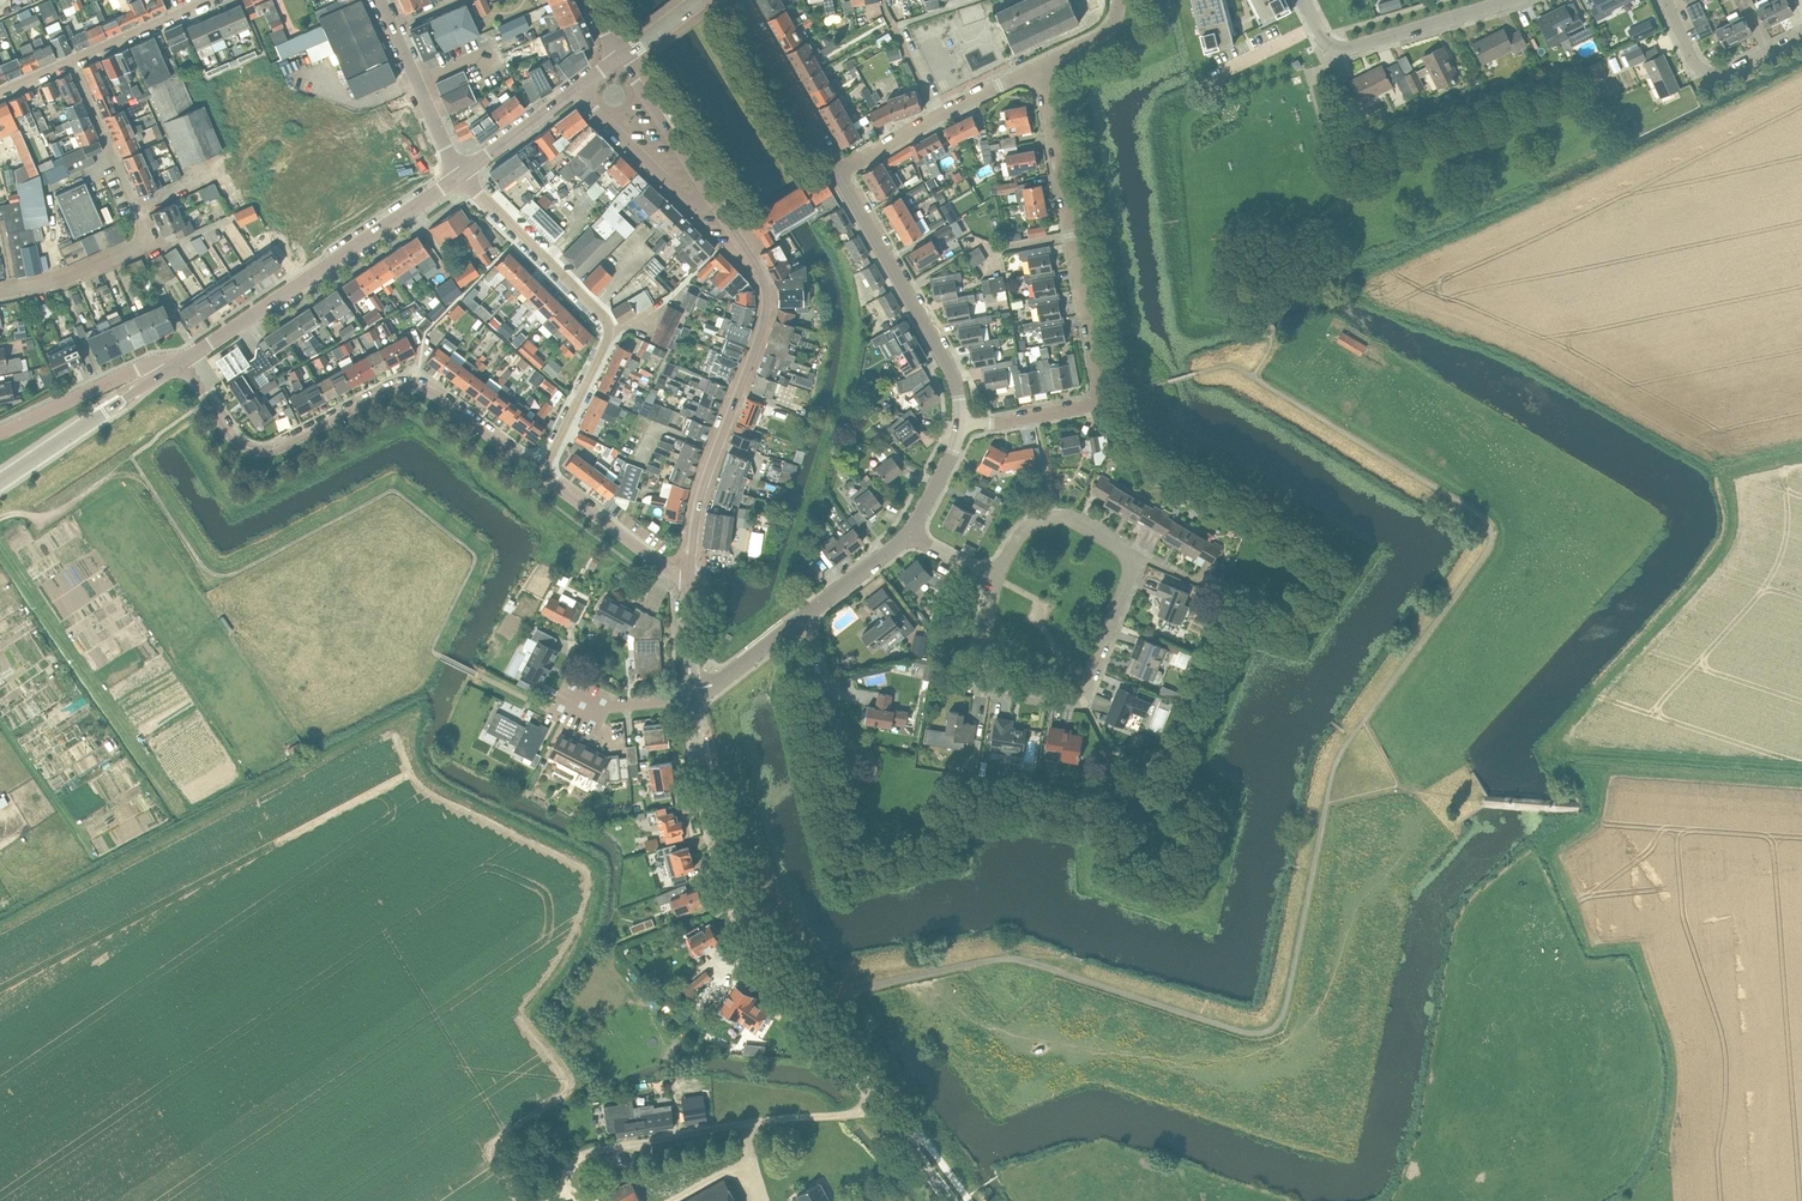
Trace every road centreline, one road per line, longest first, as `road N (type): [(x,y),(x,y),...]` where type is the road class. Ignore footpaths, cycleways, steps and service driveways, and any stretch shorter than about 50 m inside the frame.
road 1 (residential): [(962,422),(993,424),(1091,404),(1101,390),(1041,65)]
road 2 (secondary): [(692,695),(719,846),(744,920),(879,1101)]
road 3 (residential): [(995,577),(1026,524),(1045,514),(1070,517),(1135,558),(1095,672),(1079,693),(1059,699),(1001,688),(985,673),(982,654)]
road 4 (secondary): [(179,364),(247,451),(287,447),(407,387),(423,389),(540,475)]
road 5 (secondary): [(689,579),(703,488),(768,303),(755,264),(711,194)]
road 6 (unclassified): [(543,1199),(578,1160),(600,1150),(859,1112),(879,1101)]
road 7 (residential): [(0,292),(62,278),(135,247),(145,235),(74,61)]
road 8 (secondary): [(179,364),(460,175)]
road 9 (tertiary): [(839,173),(958,385),(962,422)]
road 10 (residential): [(1302,0),(1326,41),(1342,49),(1510,0)]
road 11 (unclassified): [(1041,65),(839,173)]
road 12 (track): [(0,518),(56,511),(194,410)]
road 13 (residential): [(608,335),(606,318),(460,175)]
road 14 (secondary): [(0,482),(179,364)]
road 15 (tertiary): [(738,0),(839,173)]
road 16 (residential): [(0,431),(153,362),(179,364)]
road 17 (residential): [(460,175),(381,0)]
road 18 (residential): [(1665,0),(1692,60),(1714,74),(1801,36)]
road 19 (secondary): [(540,475),(675,578),(689,579)]
road 20 (residential): [(578,88),(691,202),(711,194)]
road 21 (secondary): [(711,194),(621,58)]
road 22 (residential): [(540,475),(608,335)]
road 23 (residential): [(74,61),(210,0)]
road 24 (residential): [(852,757),(803,617)]
road 25 (secondary): [(460,175),(578,88)]
road 26 (tertiary): [(803,617),(692,695)]
road 27 (tertiary): [(910,534),(803,617)]
road 28 (tertiary): [(962,422),(910,534)]
road 29 (secondary): [(879,1101),(951,1200)]

